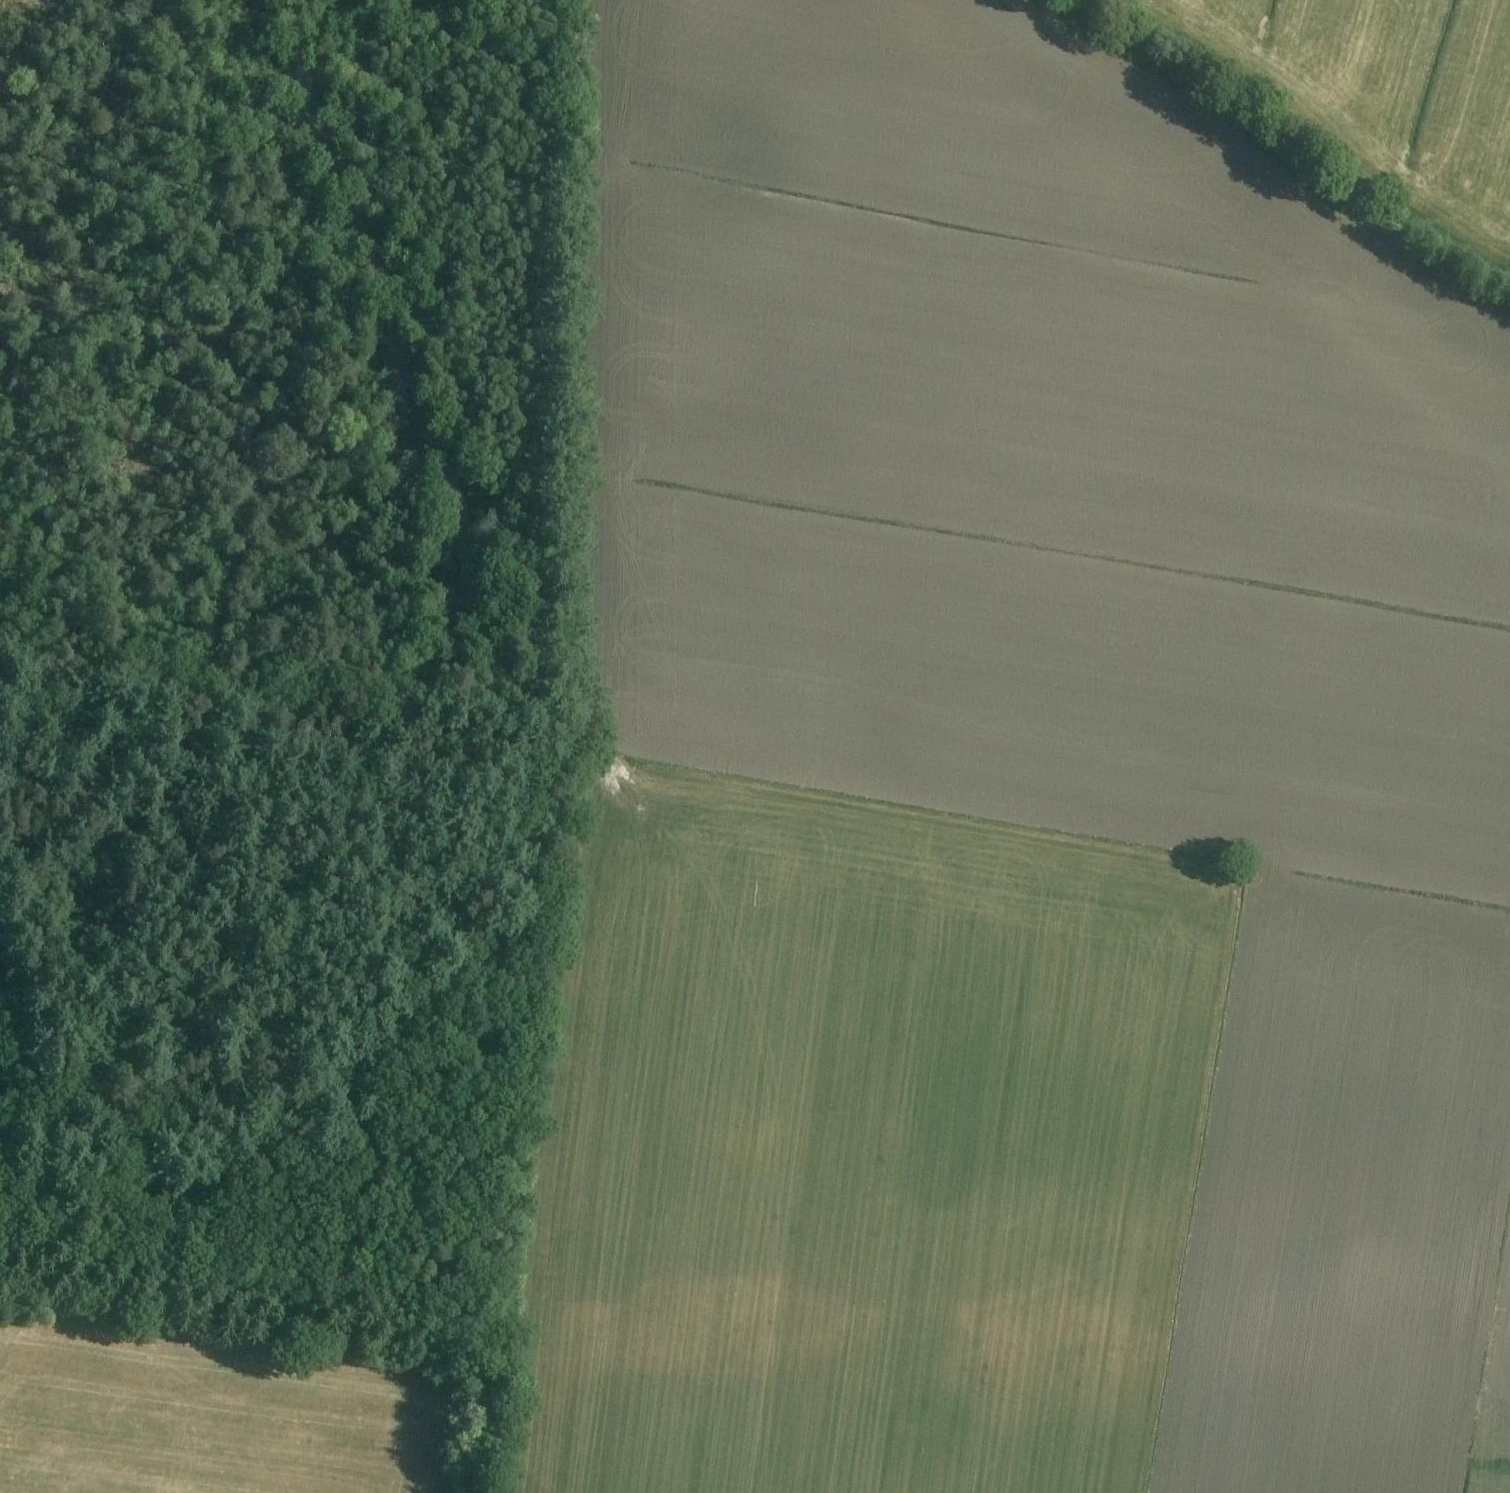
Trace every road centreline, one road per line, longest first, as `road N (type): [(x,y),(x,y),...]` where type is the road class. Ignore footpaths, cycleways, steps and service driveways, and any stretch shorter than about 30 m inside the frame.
road 1 (track): [(288,0),(311,98),(382,293),(403,385),(458,501),(492,677),(504,707),(531,731),(577,746)]
road 2 (track): [(1060,0),(1222,96),(1333,200),(1509,299)]

